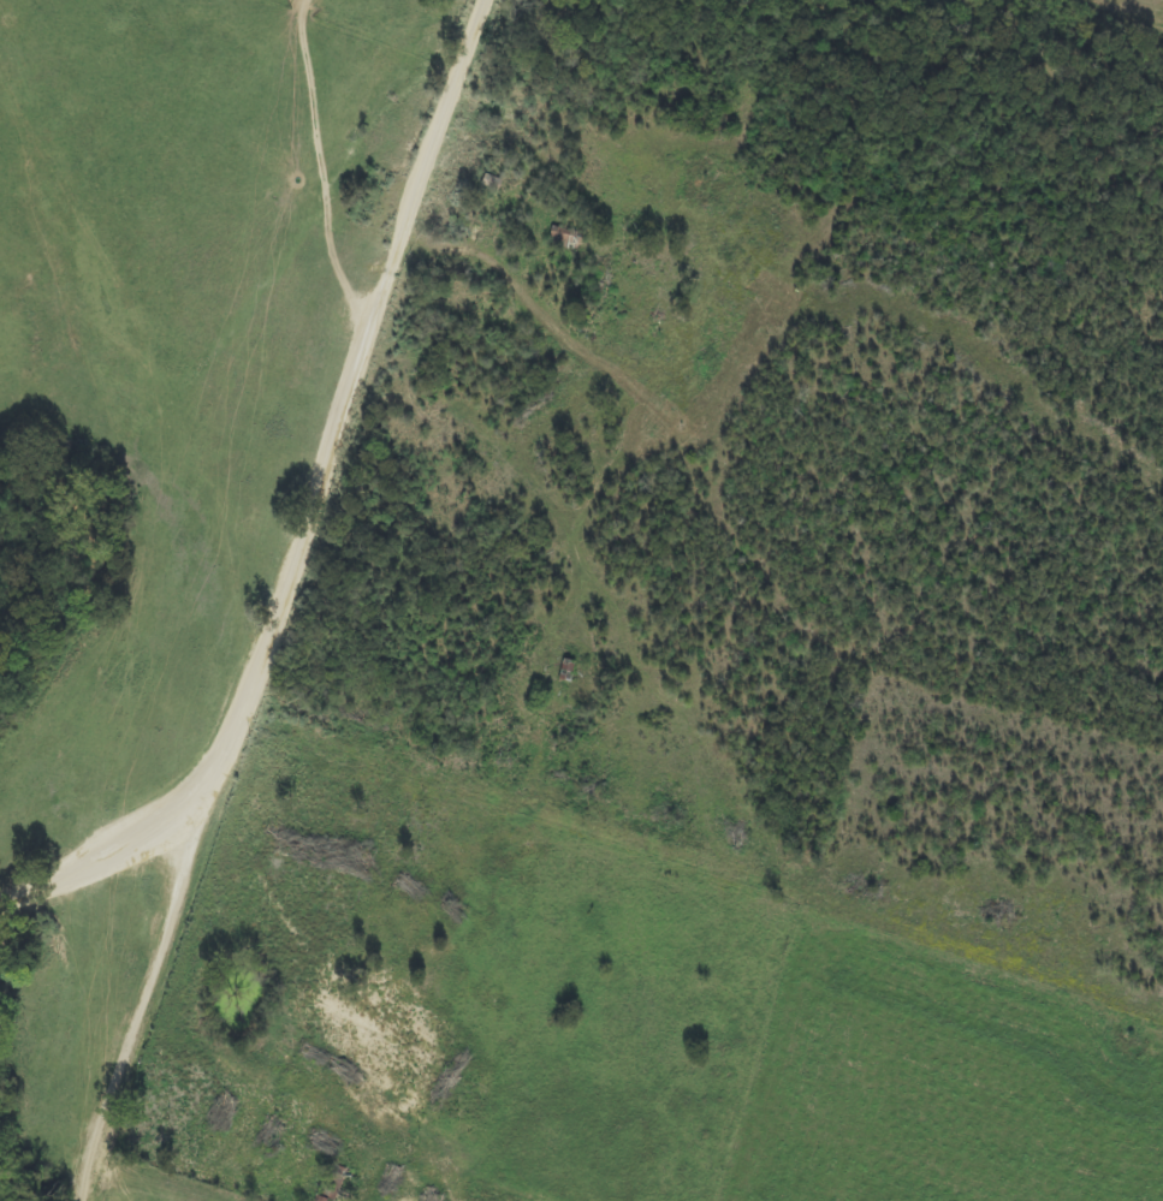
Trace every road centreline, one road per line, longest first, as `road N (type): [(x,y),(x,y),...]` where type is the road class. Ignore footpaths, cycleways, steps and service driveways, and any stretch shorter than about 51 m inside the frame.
road 1 (residential): [(115,1200),(207,927),(219,838),(255,784),(513,0)]
road 2 (residential): [(219,838),(102,868),(0,935)]

